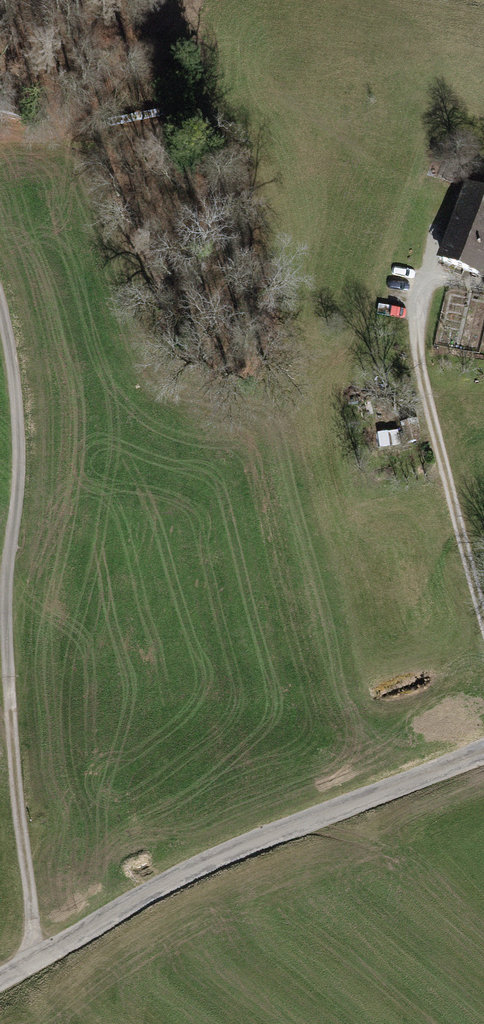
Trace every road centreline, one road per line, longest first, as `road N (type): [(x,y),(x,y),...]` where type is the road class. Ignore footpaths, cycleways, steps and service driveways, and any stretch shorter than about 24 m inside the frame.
road 1 (track): [(36,960),(8,667),(6,586),(18,451),(0,316)]
road 2 (unclassified): [(0,981),(196,872),(483,753)]
road 3 (track): [(483,617),(415,332),(433,277)]

